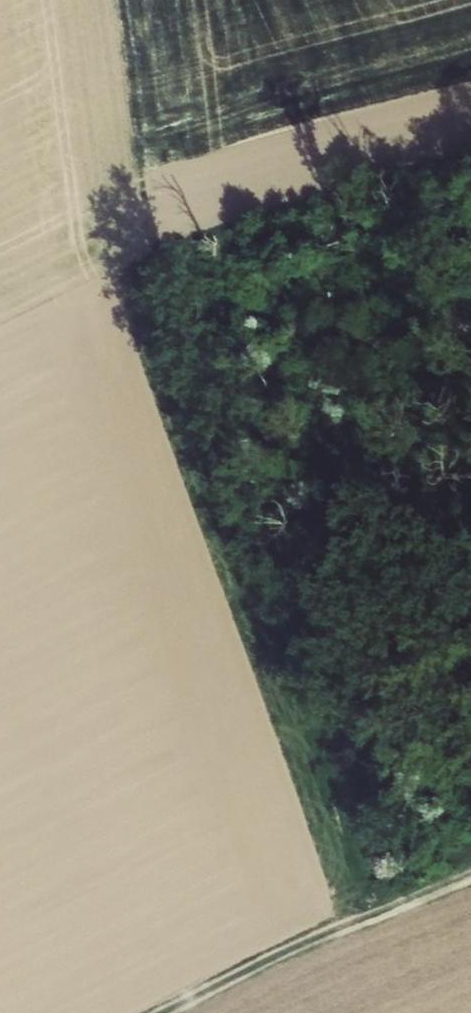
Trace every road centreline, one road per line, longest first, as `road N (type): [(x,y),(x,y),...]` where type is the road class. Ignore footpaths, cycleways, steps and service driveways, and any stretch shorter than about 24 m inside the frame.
road 1 (track): [(169,1012),(388,907),(470,877)]

